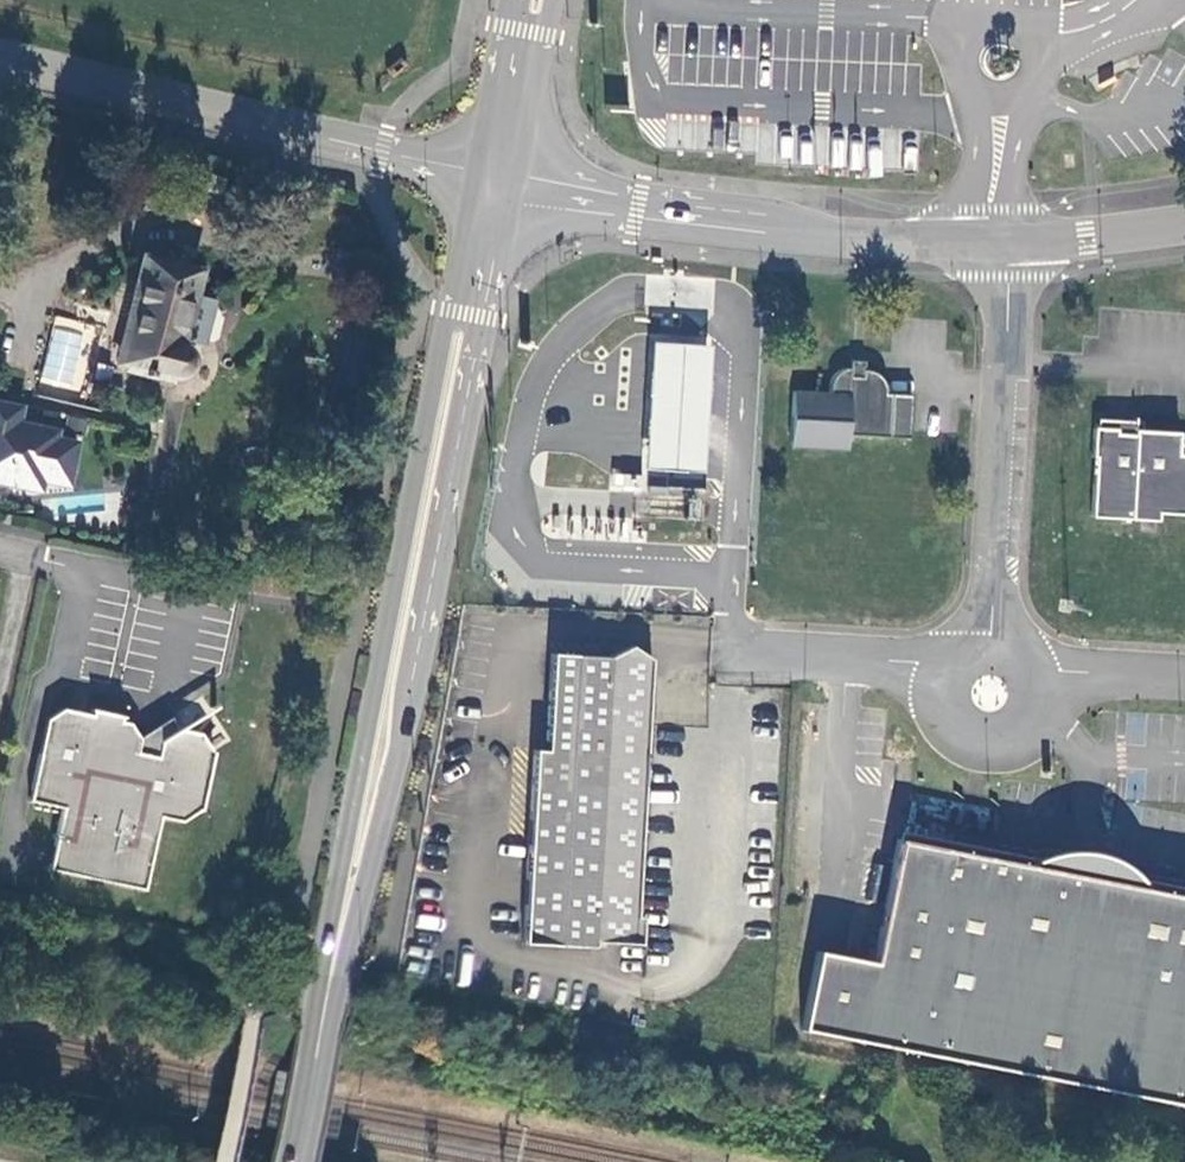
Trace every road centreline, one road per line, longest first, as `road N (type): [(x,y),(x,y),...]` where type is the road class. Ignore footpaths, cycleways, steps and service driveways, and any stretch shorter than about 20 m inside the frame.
road 1 (primary): [(502,181),(292,1161)]
road 2 (unclassified): [(502,181),(0,62)]
road 3 (tertiary): [(502,181),(637,210),(833,236),(958,241)]
road 4 (unclassified): [(1009,242),(992,640)]
road 5 (track): [(0,940),(204,988),(250,1019)]
road 6 (unclassified): [(947,665),(935,703),(939,723),(949,740),(984,761),(1023,756),(1047,735),(1056,709),(1049,670)]
road 7 (unclassified): [(732,652),(947,665)]
road 8 (unclassified): [(1028,97),(1040,74),(1036,49),(1017,31),(991,28),(961,53),(961,80),(977,102)]
road 9 (primary): [(538,0),(502,181)]
road 10 (tertiary): [(1009,242),(1184,226)]
road 11 (unclassified): [(1009,242),(1028,97)]
road 12 (unclassified): [(977,102),(976,153),(958,241)]
road 13 (unclassified): [(1049,670),(1184,677)]

